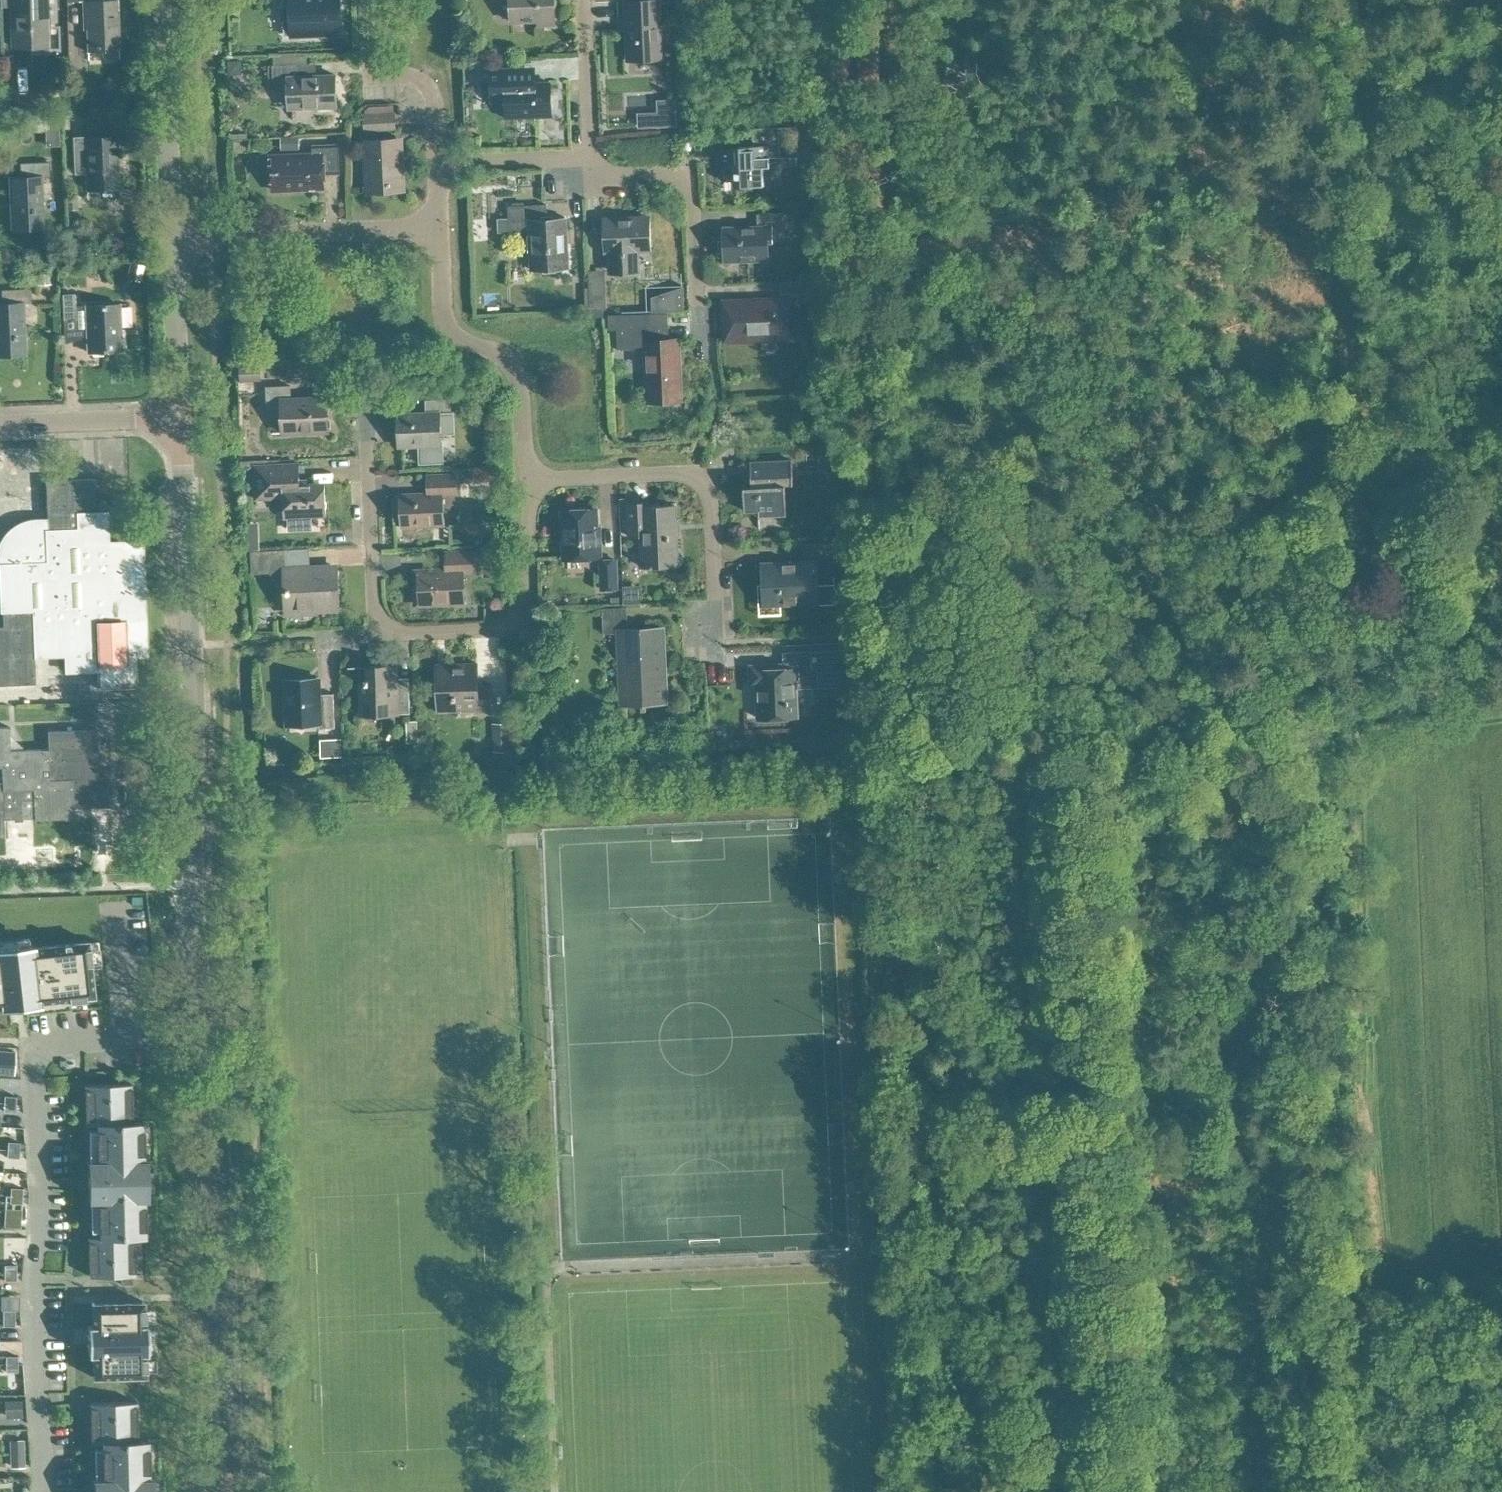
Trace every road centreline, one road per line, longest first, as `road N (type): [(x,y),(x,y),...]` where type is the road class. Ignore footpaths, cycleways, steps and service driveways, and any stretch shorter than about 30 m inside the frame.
road 1 (residential): [(205,1025),(32,1048),(32,1491)]
road 2 (residential): [(205,1025),(179,415)]
road 3 (residential): [(231,1491),(219,1167),(205,1025)]
road 4 (residential): [(524,480),(696,474),(705,480),(717,643)]
road 5 (residential): [(524,480),(519,381),(498,353),(455,335),(445,319),(439,228)]
road 6 (residential): [(383,626),(492,629),(520,615),(528,596),(524,480)]
road 7 (residential): [(171,239),(439,228)]
road 8 (residential): [(700,345),(687,181),(585,166)]
road 9 (residential): [(171,239),(160,0)]
road 10 (residential): [(368,397),(375,608),(383,626)]
road 11 (residential): [(437,161),(429,91),(416,78),(371,75),(367,0)]
road 12 (residential): [(179,415),(0,427)]
road 13 (residential): [(179,415),(171,239)]
road 14 (residential): [(585,166),(584,0)]
road 15 (residential): [(585,166),(548,158),(437,161)]

